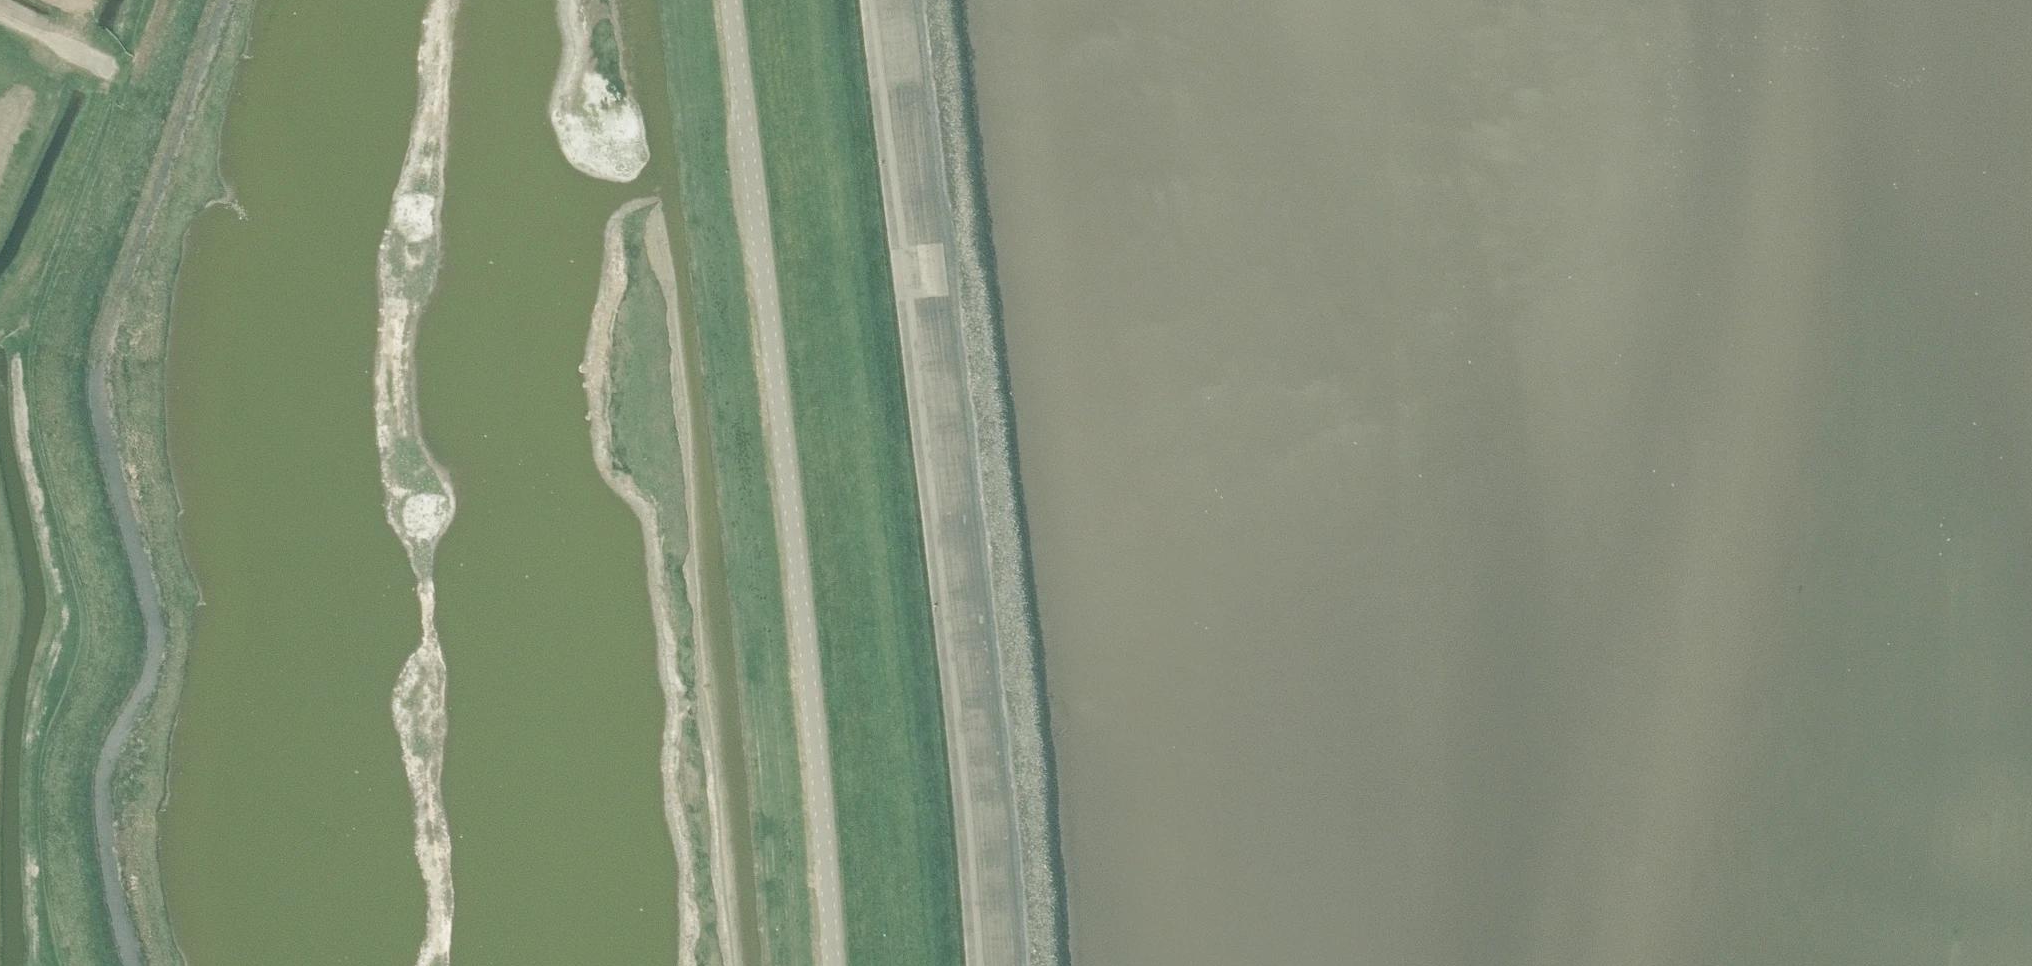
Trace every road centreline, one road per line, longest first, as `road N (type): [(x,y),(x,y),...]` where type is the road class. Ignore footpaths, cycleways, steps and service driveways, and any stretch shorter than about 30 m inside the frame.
road 1 (tertiary): [(835,965),(816,723),(729,0)]
road 2 (unclassified): [(110,69),(0,16)]

